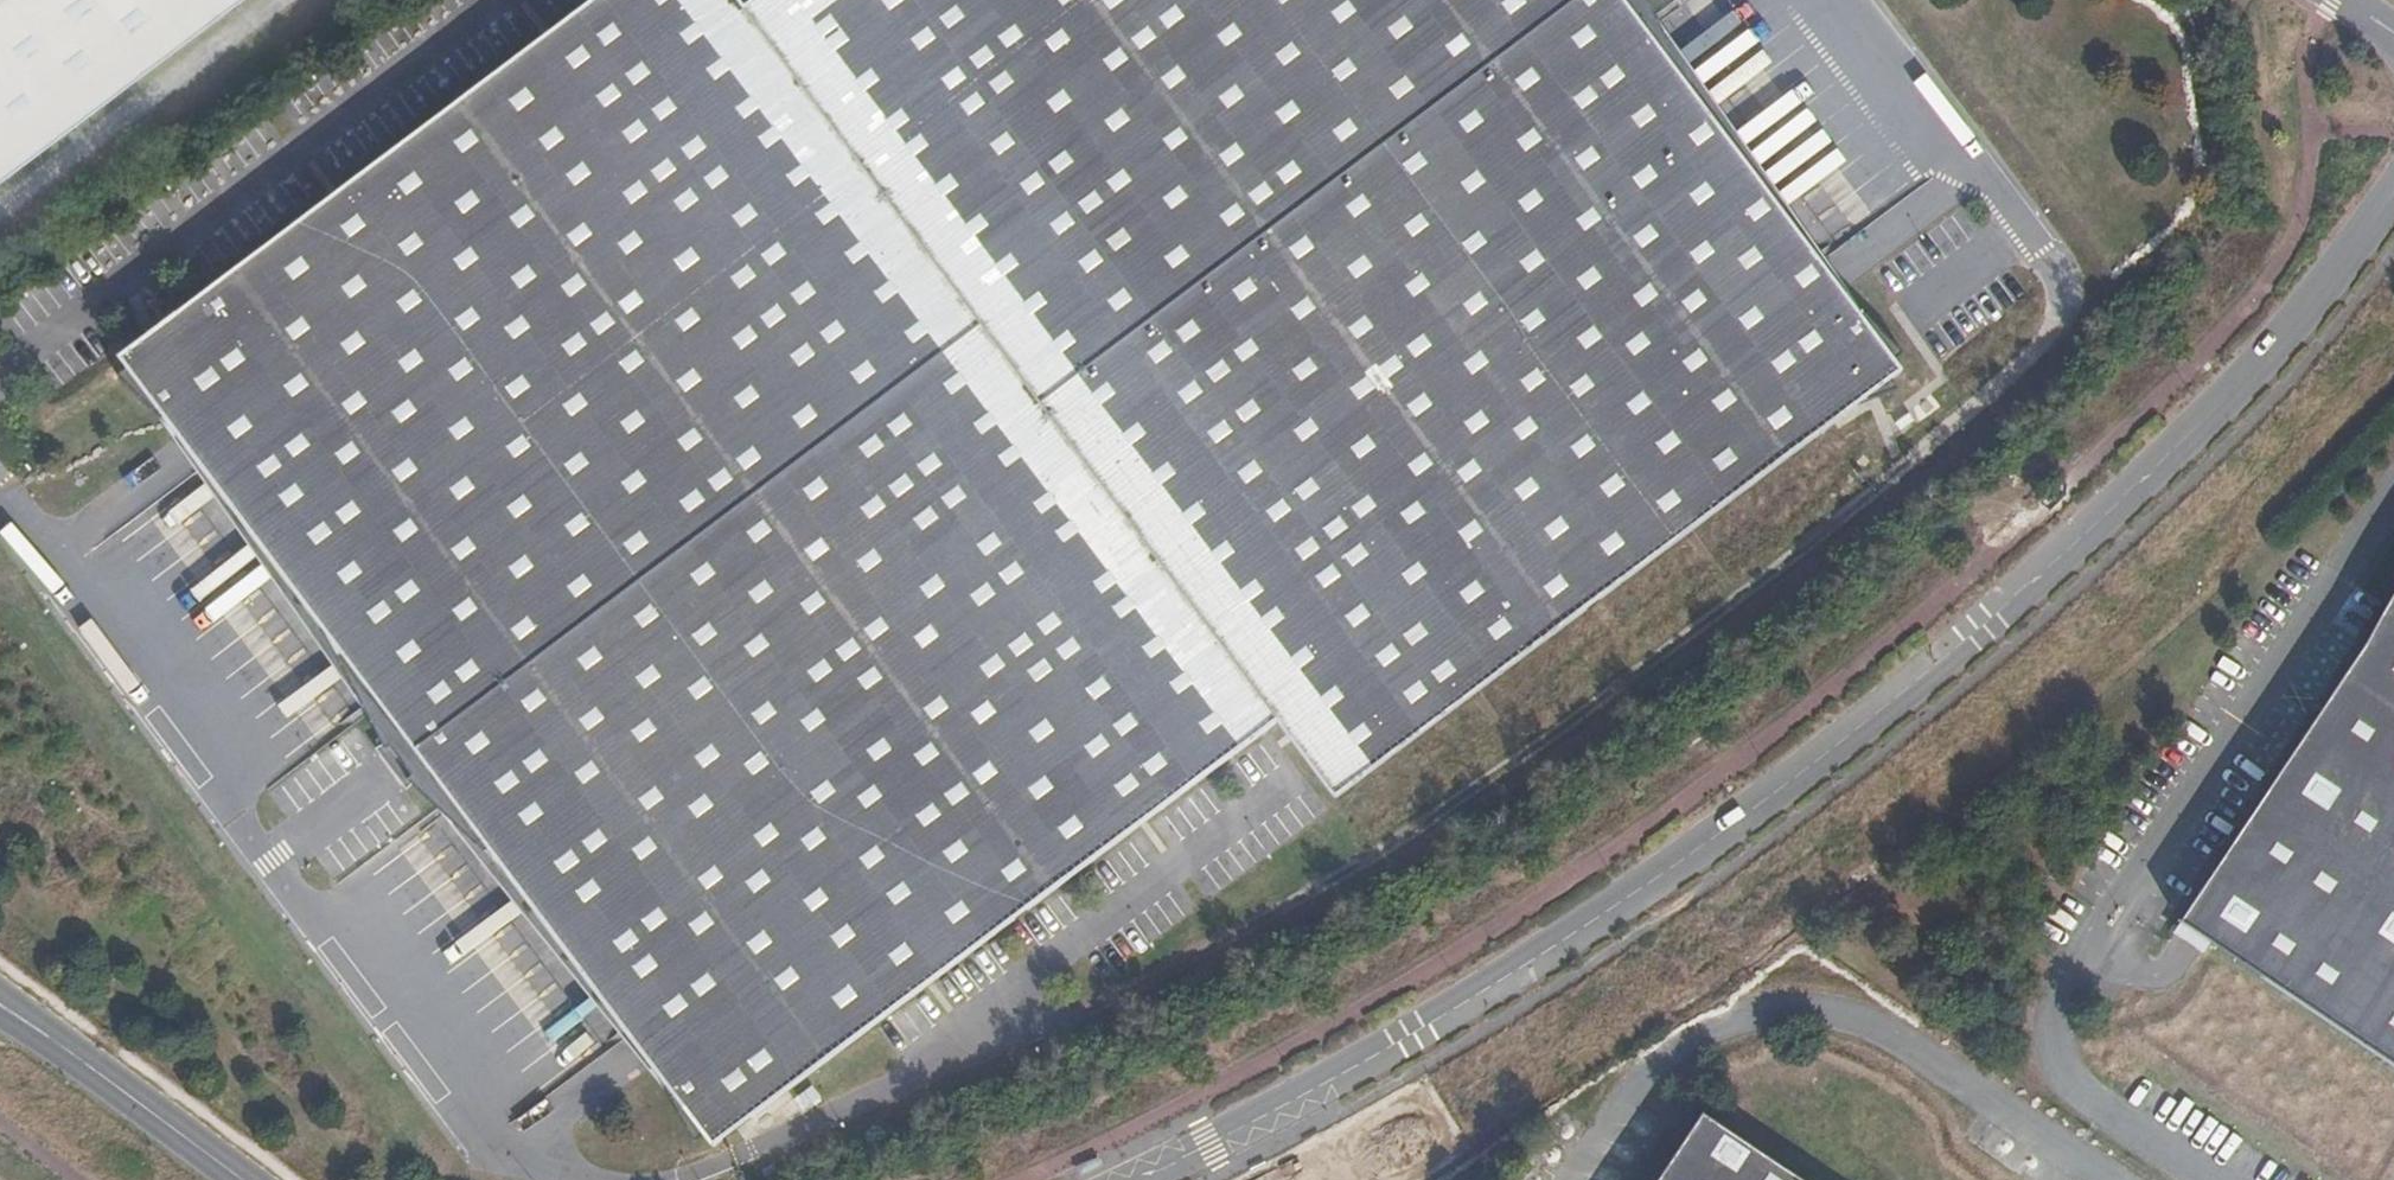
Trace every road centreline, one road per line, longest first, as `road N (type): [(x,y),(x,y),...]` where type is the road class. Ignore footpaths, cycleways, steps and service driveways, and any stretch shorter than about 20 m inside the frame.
road 1 (unclassified): [(2393,193),(2245,377),(2170,453),(1990,618),(1822,756),(1667,872),(1475,995),(1137,1179)]
road 2 (unclassified): [(242,1179),(35,1028)]

